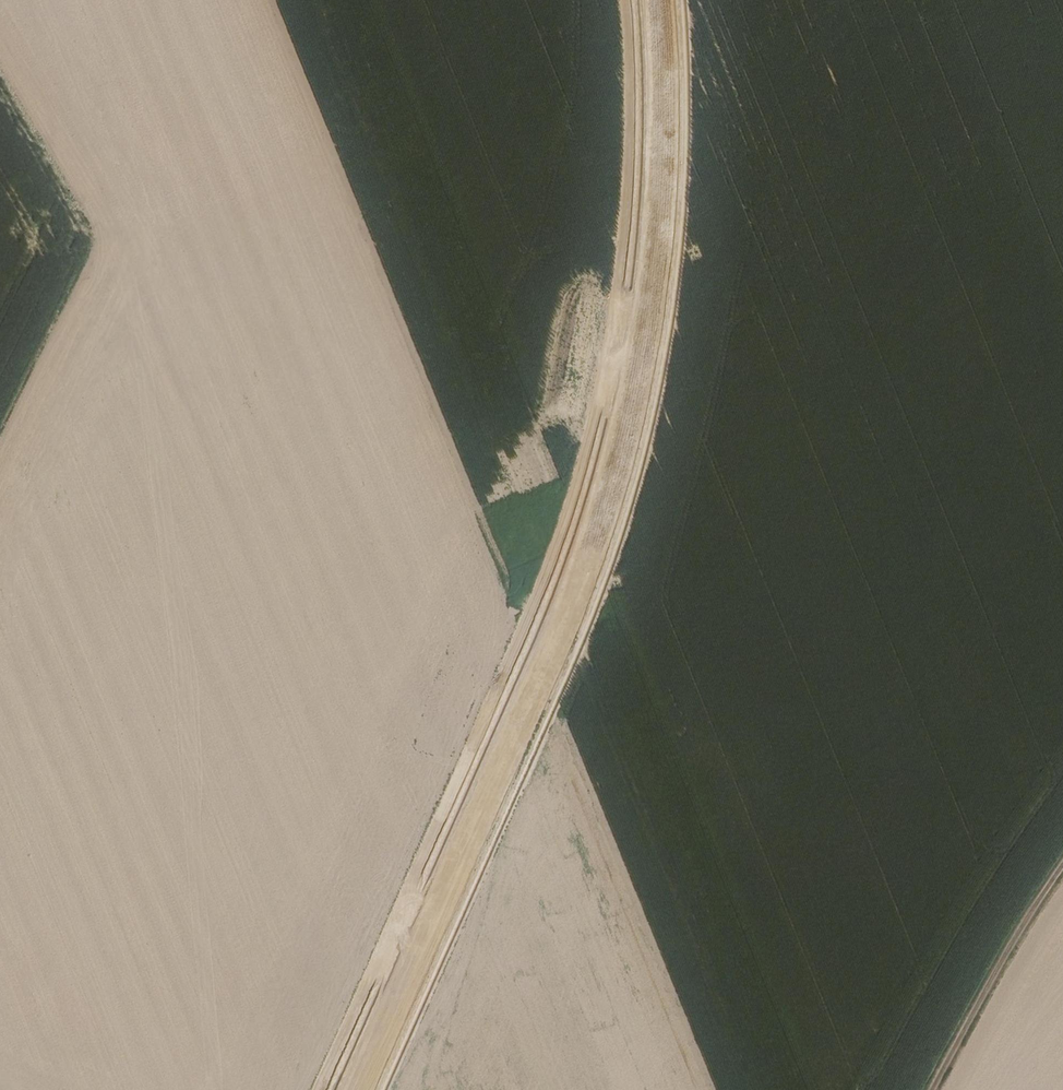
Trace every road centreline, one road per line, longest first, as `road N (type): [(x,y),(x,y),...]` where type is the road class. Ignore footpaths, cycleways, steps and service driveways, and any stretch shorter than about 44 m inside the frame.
road 1 (secondary): [(656,0),(662,213),(617,471),(526,704),(354,1089)]
road 2 (track): [(934,1089),(1062,873)]

